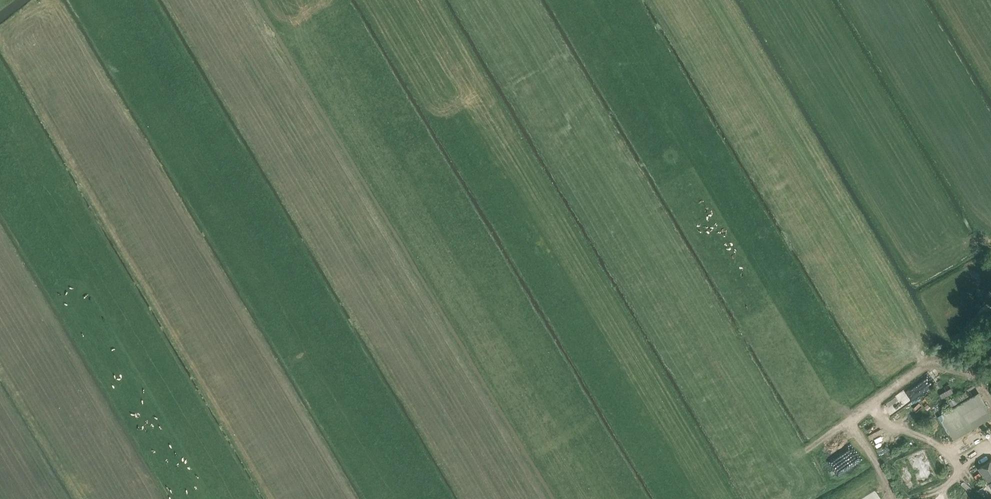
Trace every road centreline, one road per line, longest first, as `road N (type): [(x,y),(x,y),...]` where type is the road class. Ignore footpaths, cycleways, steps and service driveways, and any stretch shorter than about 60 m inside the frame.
road 1 (track): [(890,498),(855,420),(933,362),(980,382)]

